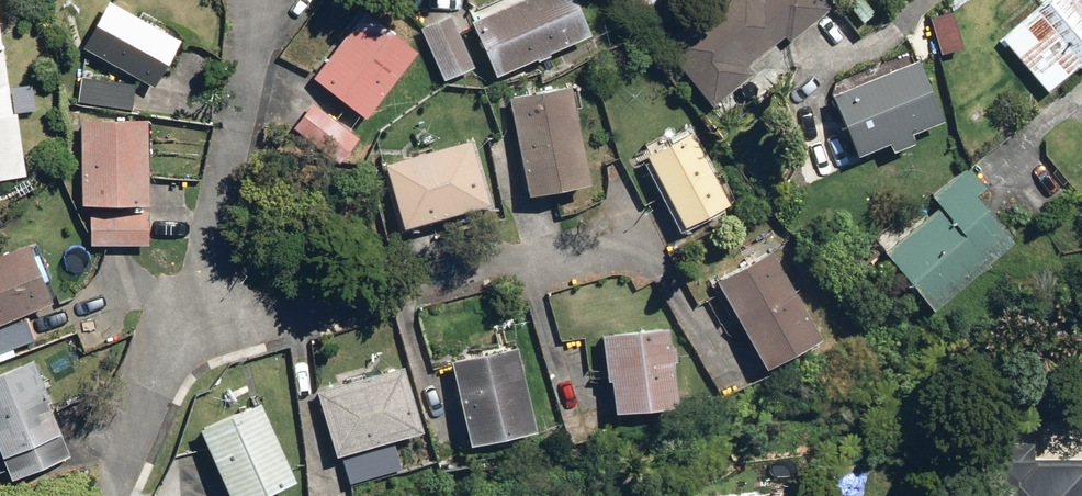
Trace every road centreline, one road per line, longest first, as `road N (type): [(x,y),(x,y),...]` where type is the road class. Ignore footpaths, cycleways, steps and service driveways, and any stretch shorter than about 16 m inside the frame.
road 1 (residential): [(191,331),(634,230)]
road 2 (residential): [(191,331),(267,0)]
road 3 (residential): [(115,495),(191,331)]

